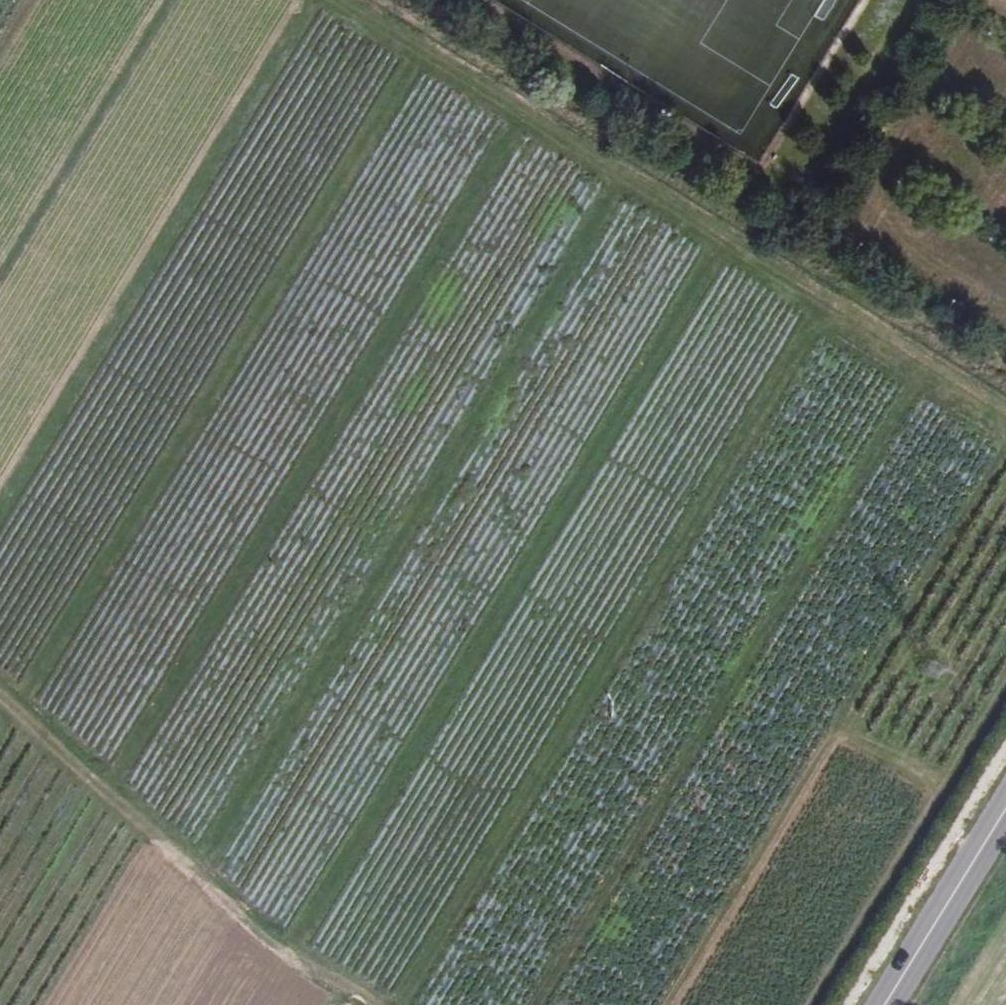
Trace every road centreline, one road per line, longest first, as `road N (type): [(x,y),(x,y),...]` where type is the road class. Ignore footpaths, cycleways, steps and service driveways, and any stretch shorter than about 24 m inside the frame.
road 1 (track): [(339,0),(1005,412)]
road 2 (track): [(334,1004),(338,999),(0,693)]
road 3 (secondary): [(882,1004),(1005,806)]

